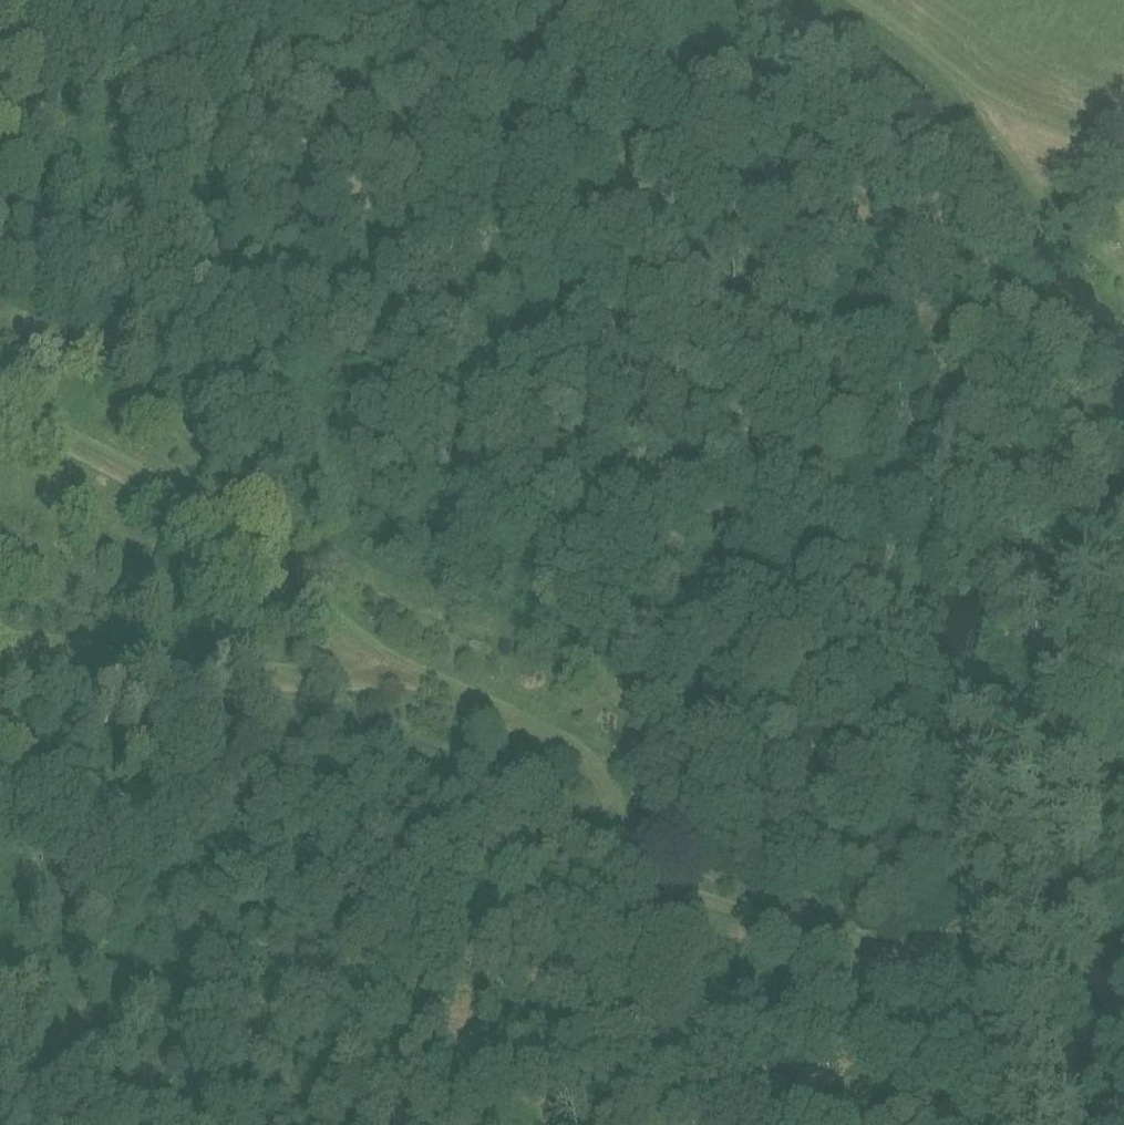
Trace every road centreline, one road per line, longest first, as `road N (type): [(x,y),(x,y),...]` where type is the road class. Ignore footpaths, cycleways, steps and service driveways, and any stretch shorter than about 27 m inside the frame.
road 1 (track): [(1049,1124),(1031,814),(974,769),(932,707),(914,625),(931,297),(922,263),(597,29),(508,0)]
road 2 (track): [(0,645),(259,673),(393,664),(154,482),(0,409)]
road 3 (track): [(393,664),(534,724),(588,763),(646,871),(696,900),(950,973),(1041,989)]
road 4 (track): [(251,0),(284,33),(86,454)]
road 5 (track): [(856,0),(1005,106),(1092,137),(1123,161)]

